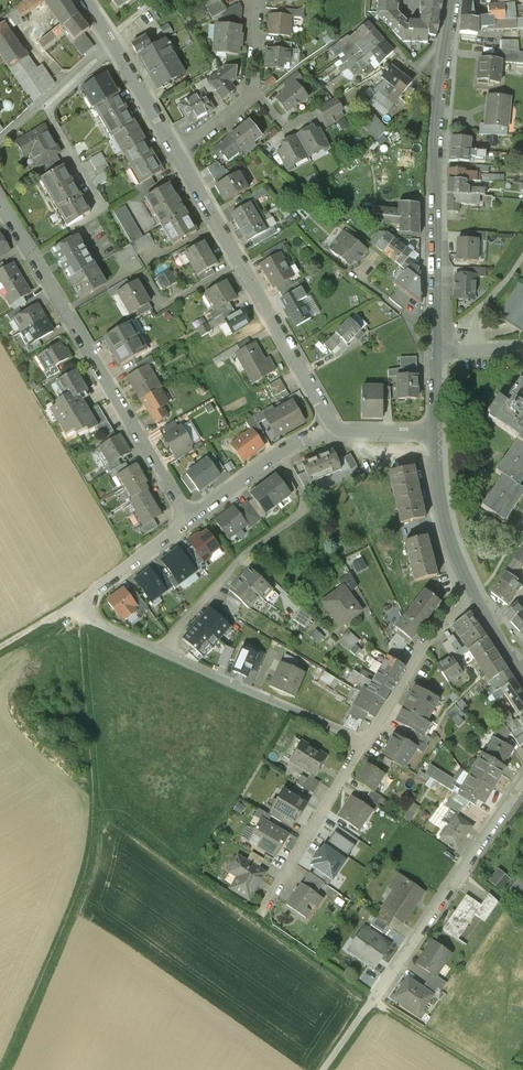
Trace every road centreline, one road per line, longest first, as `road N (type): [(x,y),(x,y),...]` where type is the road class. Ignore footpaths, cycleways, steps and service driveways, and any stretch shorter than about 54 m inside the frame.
road 1 (track): [(0,1063),(85,864),(90,808),(78,604)]
road 2 (residential): [(0,199),(189,520)]
road 3 (residential): [(435,351),(438,153),(451,0)]
road 4 (residential): [(341,430),(178,156)]
road 5 (residential): [(159,651),(245,555),(304,511),(280,455)]
road 6 (residential): [(378,997),(522,781)]
road 7 (residential): [(189,520),(78,604),(95,622),(159,651)]
road 8 (residential): [(159,651),(366,741)]
road 9 (residential): [(366,741),(259,921)]
road 10 (residential): [(474,592),(418,655),(366,741)]
road 11 (residential): [(178,156),(82,0)]
road 12 (residential): [(474,592),(452,539),(437,434)]
road 13 (track): [(0,141),(110,43)]
road 14 (track): [(485,1069),(378,997)]

